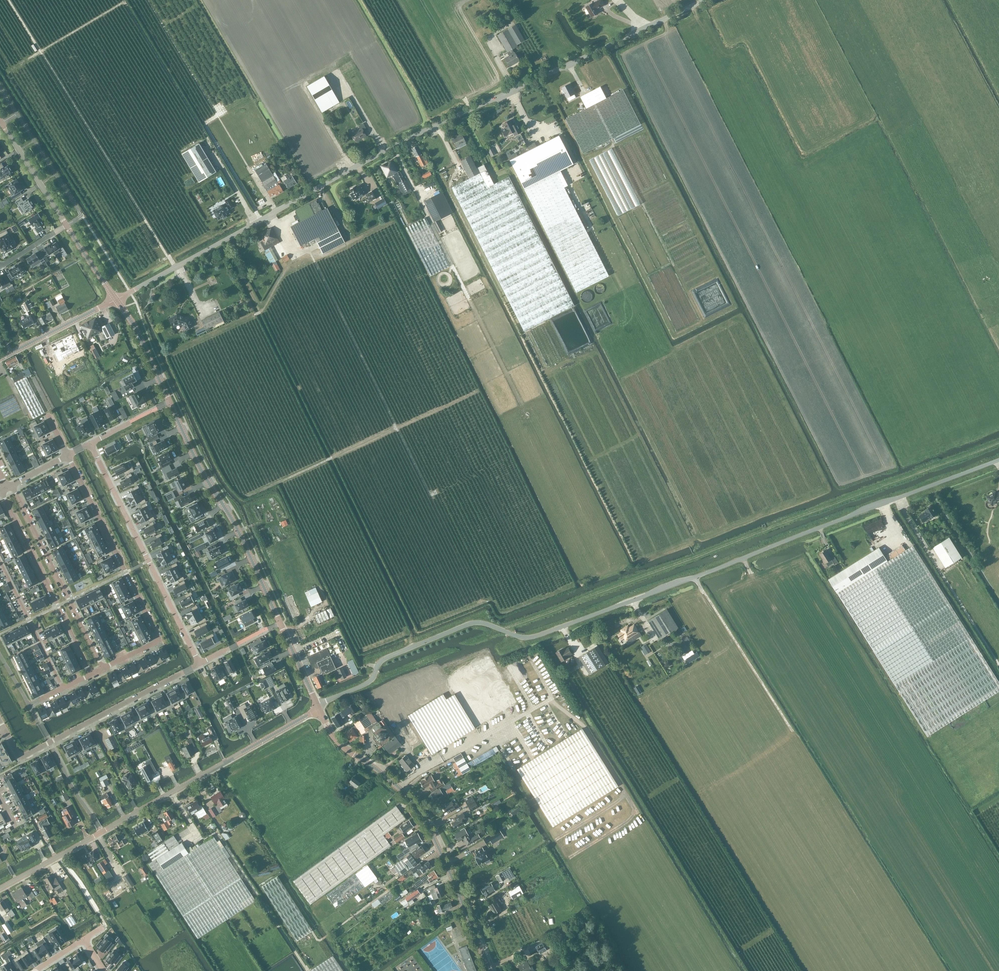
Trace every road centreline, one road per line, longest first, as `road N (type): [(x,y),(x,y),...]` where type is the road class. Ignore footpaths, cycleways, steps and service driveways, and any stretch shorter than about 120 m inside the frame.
road 1 (tertiary): [(115,301),(414,136),(705,0)]
road 2 (unclassified): [(515,635),(541,635),(998,460)]
road 3 (unclassified): [(0,888),(319,708)]
road 4 (tertiary): [(280,624),(115,301)]
road 5 (track): [(283,480),(397,427),(309,250)]
road 6 (tertiary): [(490,970),(421,813),(338,742),(319,708)]
road 7 (residential): [(90,444),(200,663)]
road 8 (residential): [(319,708),(370,682),(385,659),(468,624),(515,635)]
road 9 (residential): [(5,731),(23,756),(184,673)]
road 10 (residential): [(161,639),(68,456)]
road 11 (residential): [(103,668),(13,485)]
road 12 (residential): [(1,491),(91,674)]
road 13 (track): [(479,390),(397,427),(430,494)]
road 14 (tertiary): [(0,359),(115,301)]
road 15 (tertiary): [(66,225),(0,120)]

